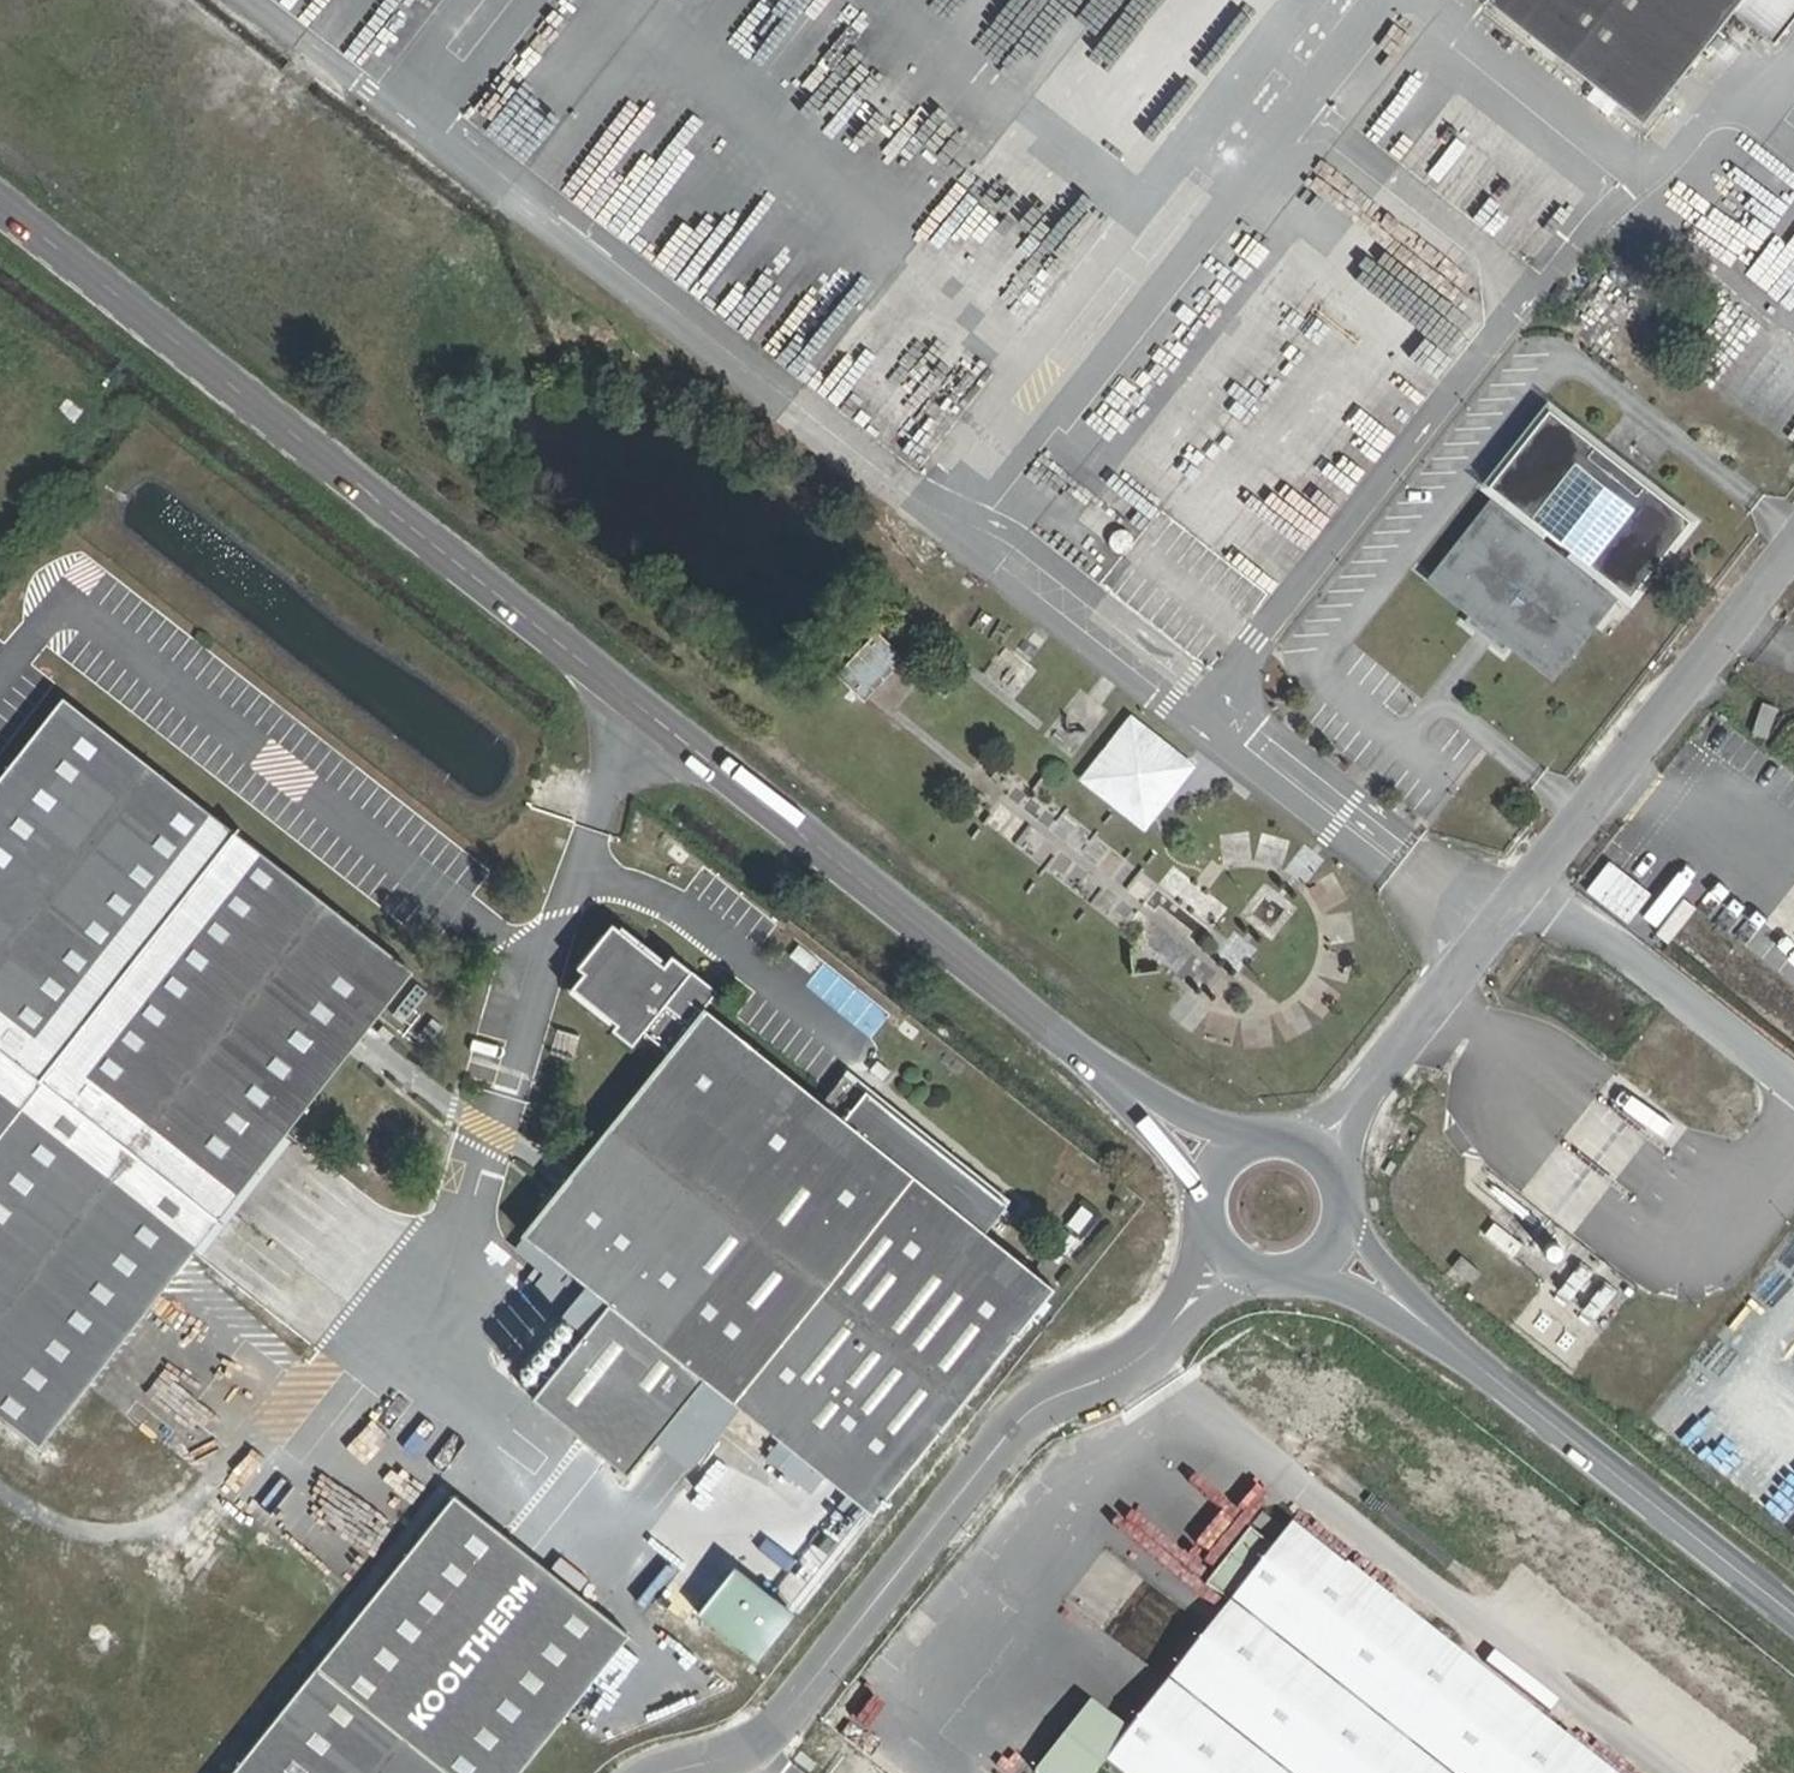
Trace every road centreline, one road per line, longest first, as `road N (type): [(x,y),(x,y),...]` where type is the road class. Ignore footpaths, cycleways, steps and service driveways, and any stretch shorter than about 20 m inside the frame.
road 1 (secondary): [(0,208),(1220,1169)]
road 2 (unclassified): [(1793,545),(1321,1153)]
road 3 (unclassified): [(1226,1254),(1163,1340),(1027,1420),(758,1748),(685,1772)]
road 4 (secondary): [(1329,1254),(1793,1619)]

